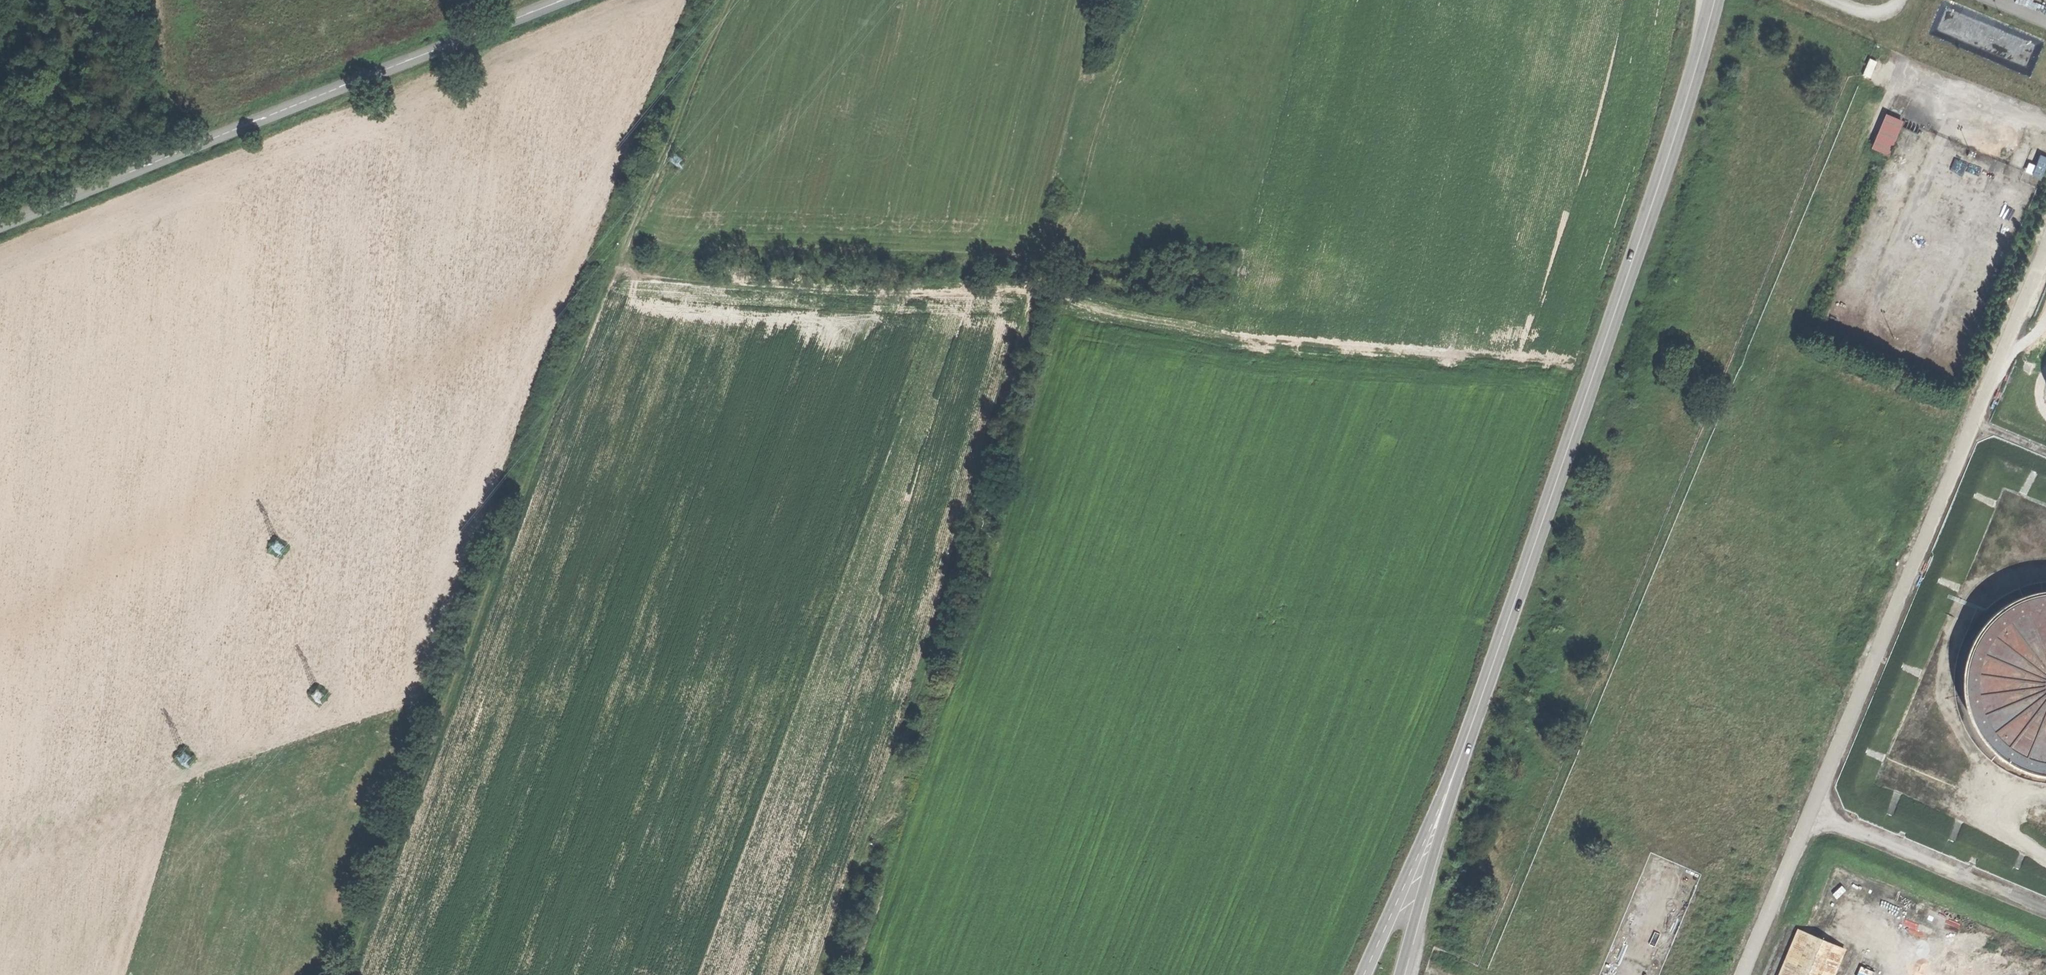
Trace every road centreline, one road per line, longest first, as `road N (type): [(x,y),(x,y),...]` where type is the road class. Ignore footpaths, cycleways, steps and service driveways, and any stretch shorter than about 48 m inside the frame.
road 1 (primary): [(1713,0),(1692,92),(1498,659)]
road 2 (secondary): [(0,229),(564,0)]
road 3 (primary): [(1498,659),(1365,974)]
road 4 (primary): [(1404,974),(1498,659)]

